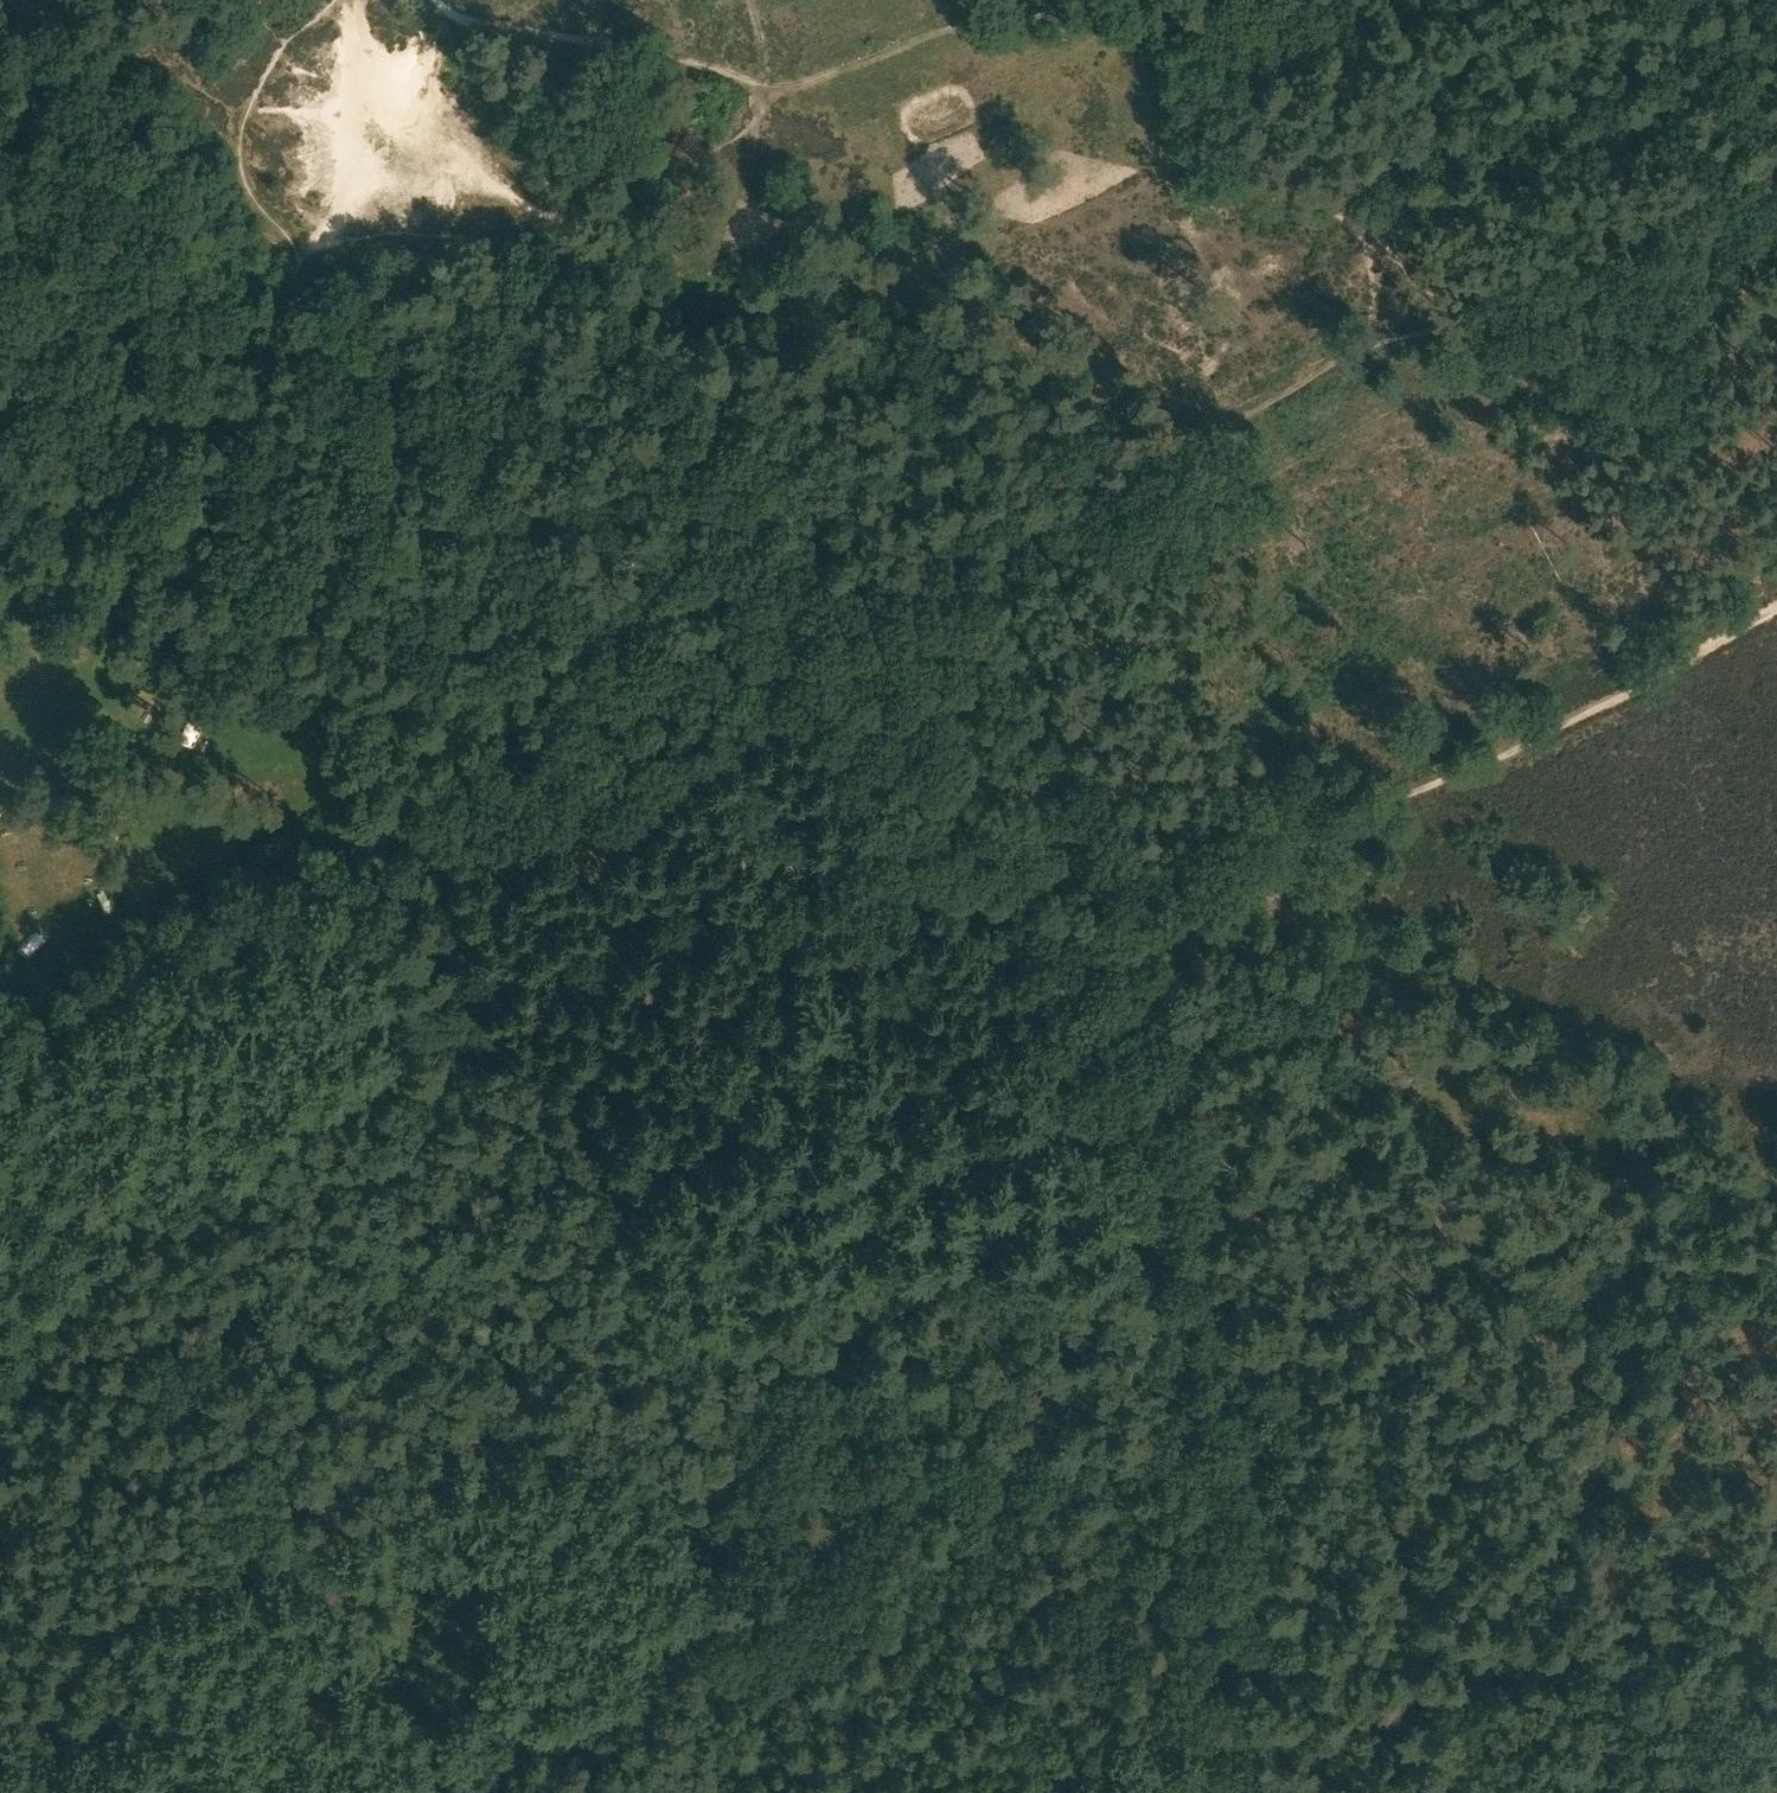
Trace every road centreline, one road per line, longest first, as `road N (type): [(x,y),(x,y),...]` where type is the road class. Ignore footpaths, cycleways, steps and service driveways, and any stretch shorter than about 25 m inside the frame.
road 1 (track): [(435,0),(454,15),(811,636),(1039,984)]
road 2 (track): [(0,1043),(811,636)]
road 3 (track): [(1039,984),(1396,800),(1513,752),(1776,610)]
road 4 (track): [(1039,984),(1110,1082),(1140,1139),(1169,1234),(1200,1440)]
road 5 (track): [(1200,1440),(1195,1654),(1169,1792)]

